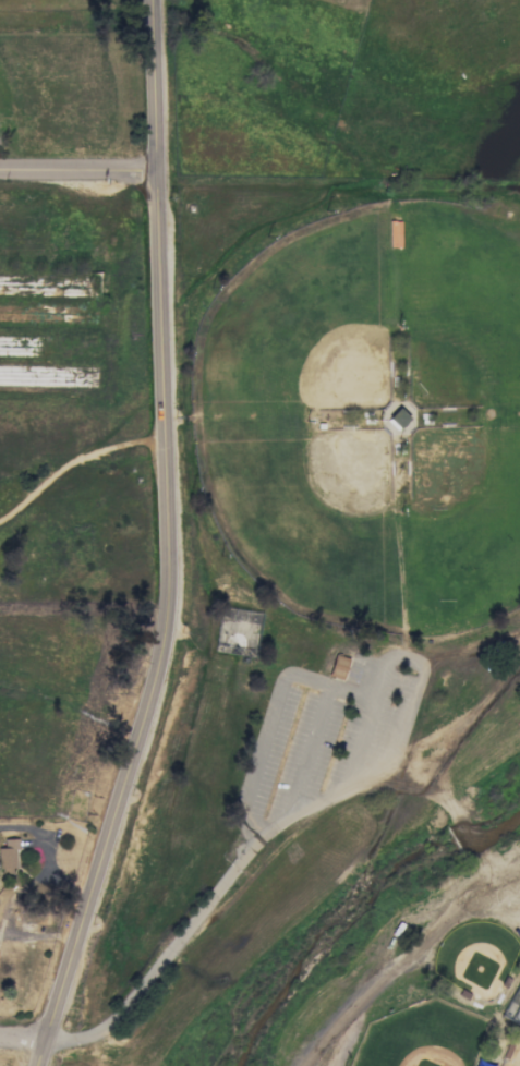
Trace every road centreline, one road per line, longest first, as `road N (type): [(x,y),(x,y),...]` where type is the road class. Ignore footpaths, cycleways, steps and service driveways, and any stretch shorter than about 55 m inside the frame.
road 1 (tertiary): [(40,1065),(161,676),(173,614),(155,0)]
road 2 (residential): [(160,166),(0,166)]

